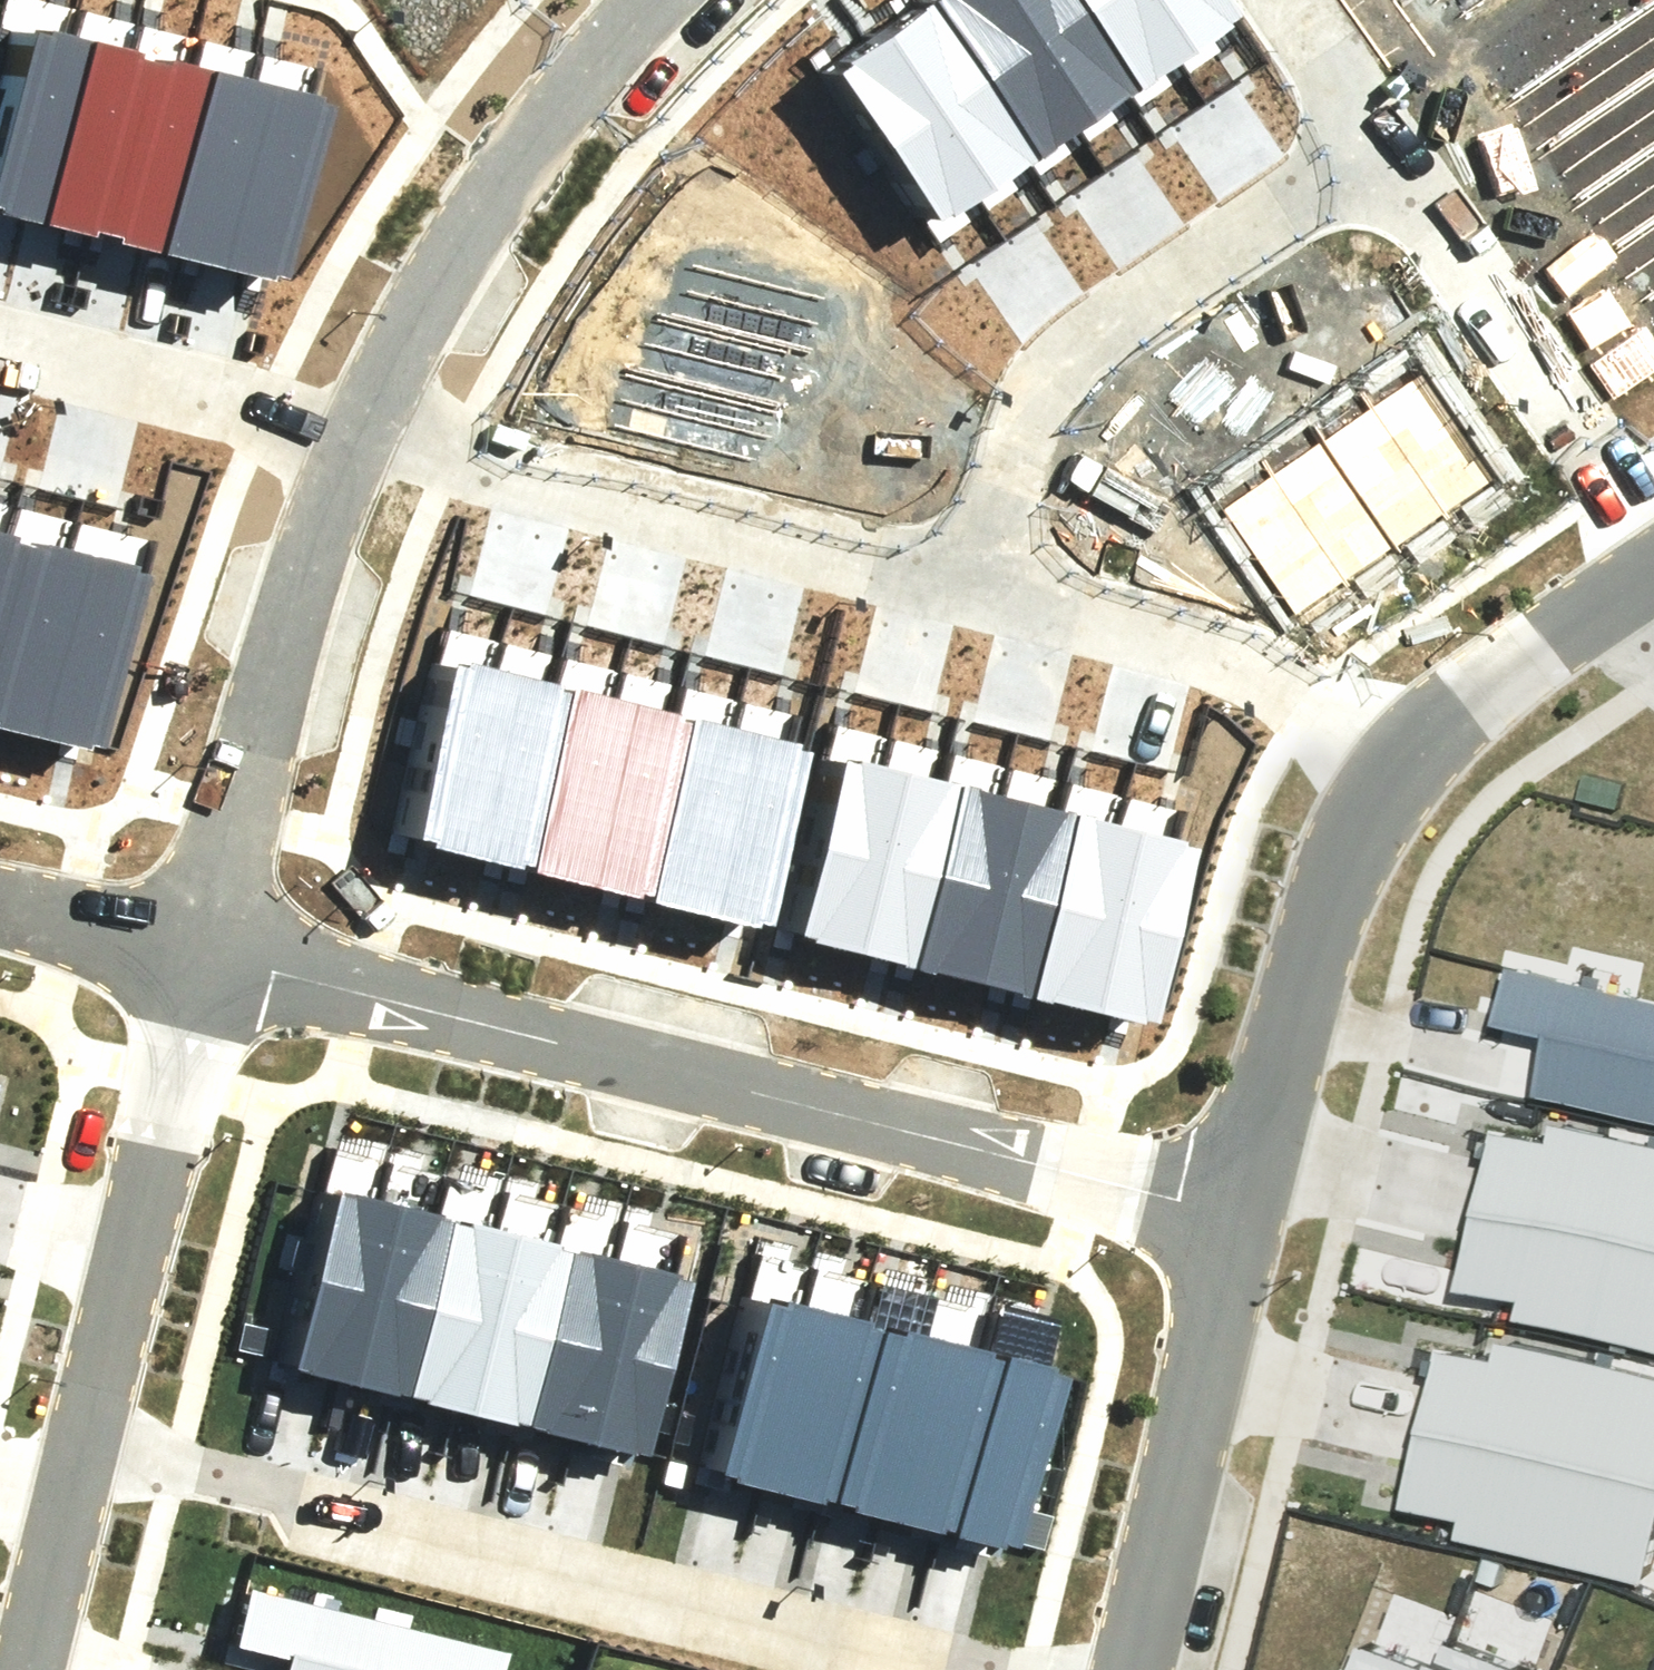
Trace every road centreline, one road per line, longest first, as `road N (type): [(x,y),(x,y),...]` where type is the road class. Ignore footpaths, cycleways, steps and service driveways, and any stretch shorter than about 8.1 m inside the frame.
road 1 (residential): [(1240,1215),(204,956)]
road 2 (residential): [(86,1444),(277,1491),(331,1519),(932,1669)]
road 3 (residential): [(356,434),(975,576)]
road 4 (residential): [(975,576),(1039,389),(1077,350),(1396,157)]
road 5 (residential): [(204,956),(307,555),(356,434)]
road 6 (residential): [(356,434),(422,304),(485,205),(591,65),(652,0)]
road 7 (residential): [(86,1444),(204,956)]
road 8 (residential): [(1403,769),(1352,837),(1313,937),(1240,1215)]
road 9 (residential): [(975,576),(1210,635),(1277,664),(1403,769)]
road 10 (residential): [(1240,1215),(1135,1669)]
road 11 (residential): [(1396,157),(1653,539)]
road 12 (residential): [(0,345),(356,434)]
road 13 (residential): [(1625,586),(1506,669),(1403,769)]
road 14 (residential): [(28,1669),(86,1444)]
road 15 (residential): [(204,956),(0,904)]
road 16 (residential): [(1289,0),(1396,157)]

